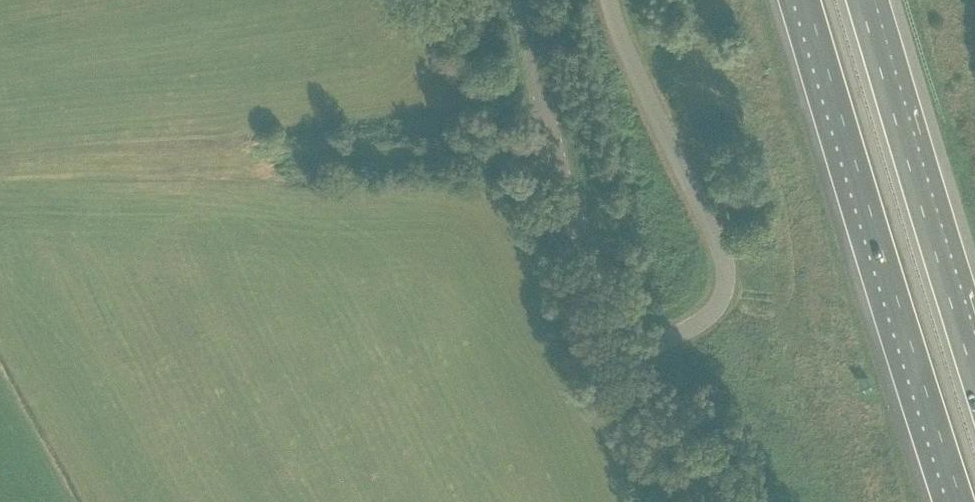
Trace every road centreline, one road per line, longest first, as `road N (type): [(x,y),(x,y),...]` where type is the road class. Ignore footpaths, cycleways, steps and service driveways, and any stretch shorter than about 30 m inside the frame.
road 1 (motorway): [(808,0),(962,501)]
road 2 (unclassified): [(615,0),(724,275),(717,304),(697,324),(634,354)]
road 3 (motorway): [(974,379),(860,0)]
road 4 (tertiary): [(634,354),(570,191),(527,0)]
road 5 (tertiary): [(707,501),(634,354)]

